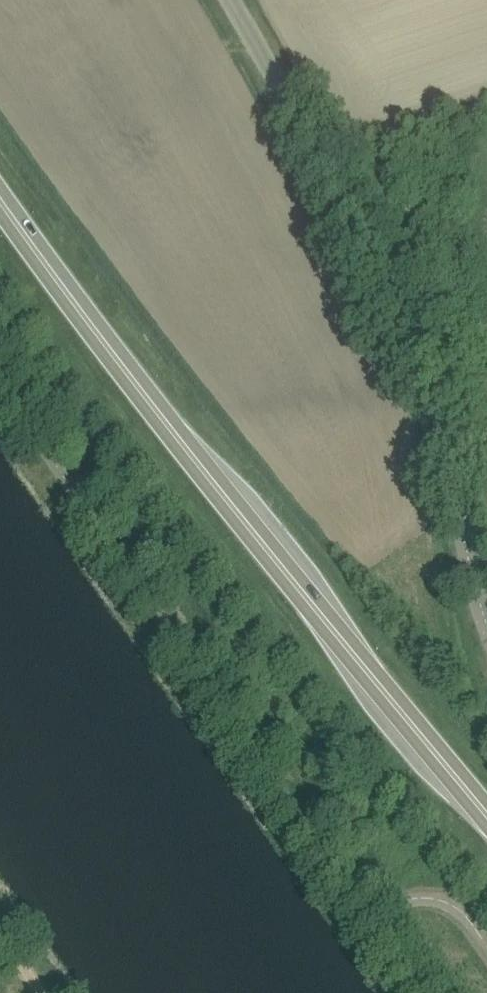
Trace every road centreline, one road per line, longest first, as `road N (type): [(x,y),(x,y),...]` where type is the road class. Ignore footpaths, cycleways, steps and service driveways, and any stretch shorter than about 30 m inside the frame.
road 1 (primary): [(486,808),(196,456),(0,197)]
road 2 (unclassified): [(486,580),(436,363),(411,297),(243,0)]

